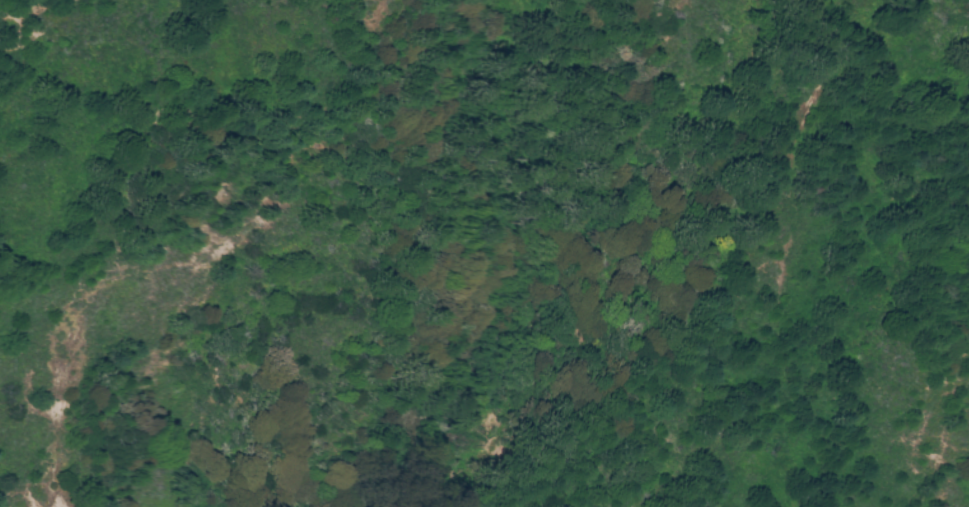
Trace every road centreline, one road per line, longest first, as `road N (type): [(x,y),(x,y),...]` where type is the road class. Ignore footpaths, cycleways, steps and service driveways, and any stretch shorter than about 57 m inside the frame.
road 1 (track): [(833,506),(804,485),(750,407),(762,175),(787,85),(864,11),(864,0)]

